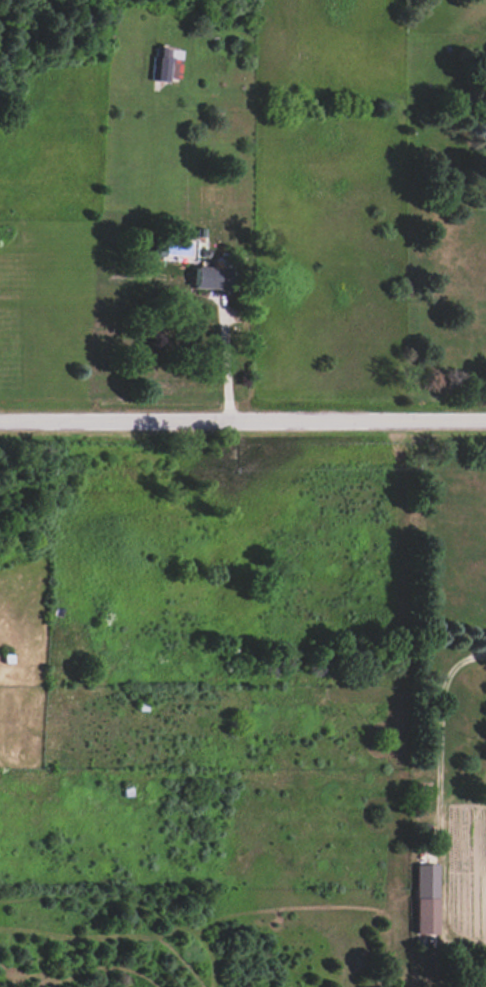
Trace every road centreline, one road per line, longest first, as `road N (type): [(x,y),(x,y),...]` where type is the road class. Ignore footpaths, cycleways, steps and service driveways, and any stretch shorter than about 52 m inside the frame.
road 1 (residential): [(485,426),(0,425)]

